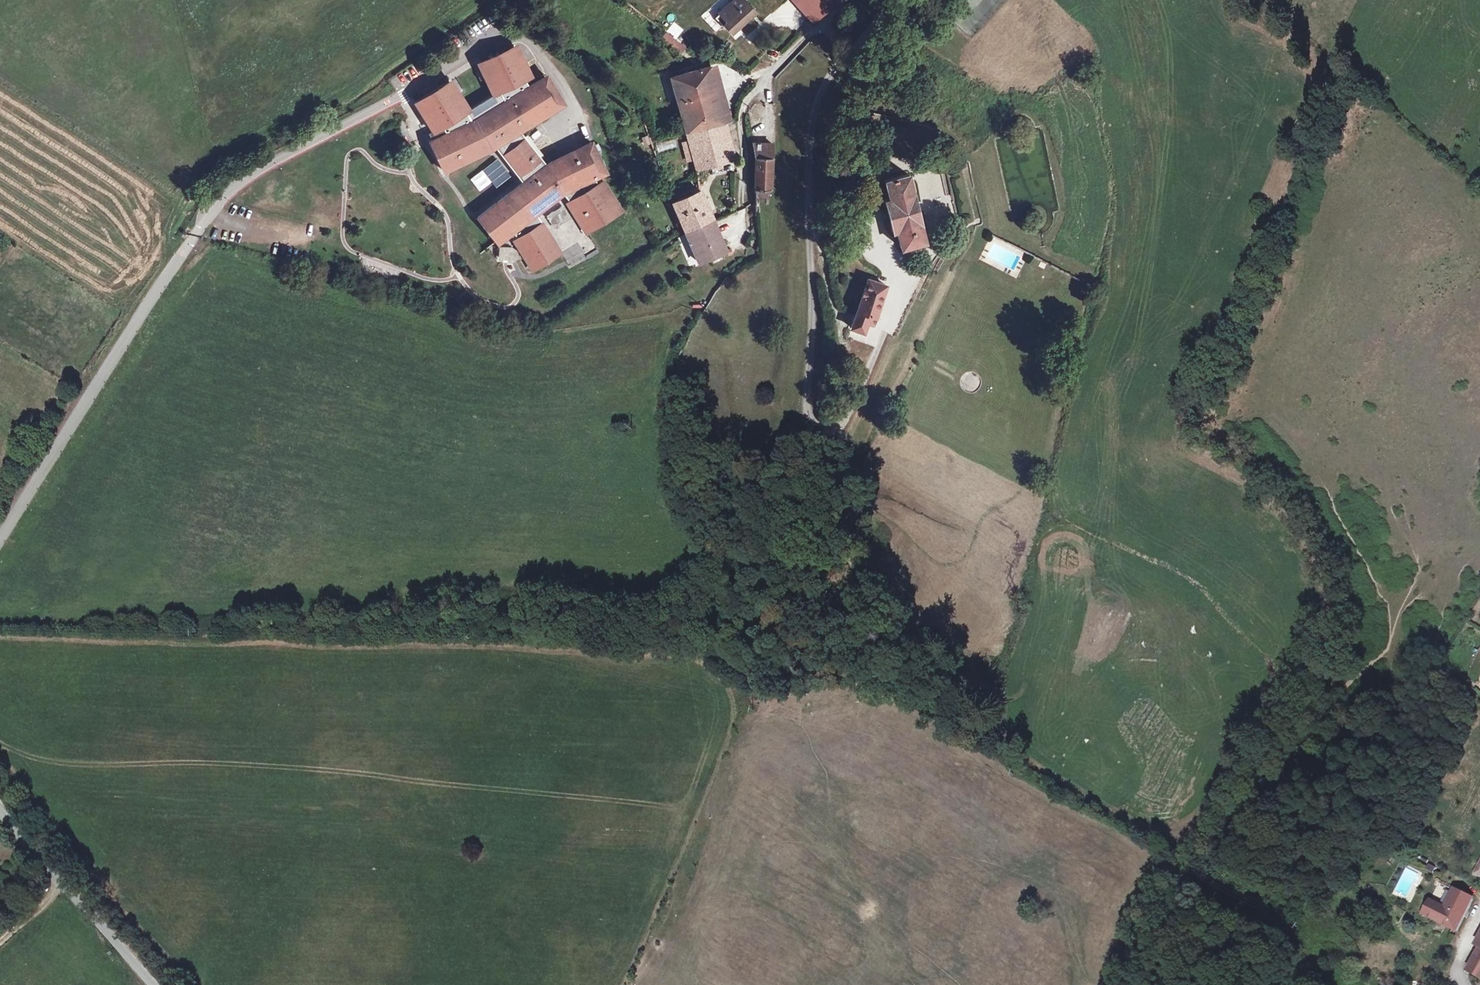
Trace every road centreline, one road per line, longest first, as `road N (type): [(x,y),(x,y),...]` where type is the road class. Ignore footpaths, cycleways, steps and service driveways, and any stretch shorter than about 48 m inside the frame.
road 1 (unclassified): [(0,541),(226,192),(498,37),(518,37),(565,89),(570,117),(551,131)]
road 2 (residential): [(740,204),(741,108),(841,0)]
road 3 (unclassified): [(0,808),(153,984)]

